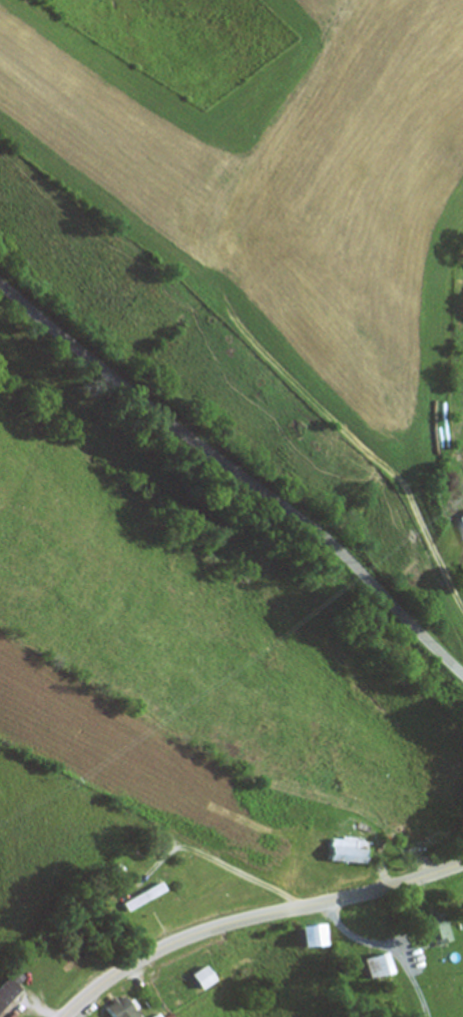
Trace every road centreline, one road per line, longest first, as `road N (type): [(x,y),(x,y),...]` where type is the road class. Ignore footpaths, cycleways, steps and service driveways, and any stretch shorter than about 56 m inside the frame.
road 1 (residential): [(400,611),(364,514),(286,396),(219,250),(225,196),(380,0)]
road 2 (tertiary): [(0,281),(316,530),(462,675)]
road 3 (secondary): [(66,1016),(133,966),(191,938),(462,863)]

